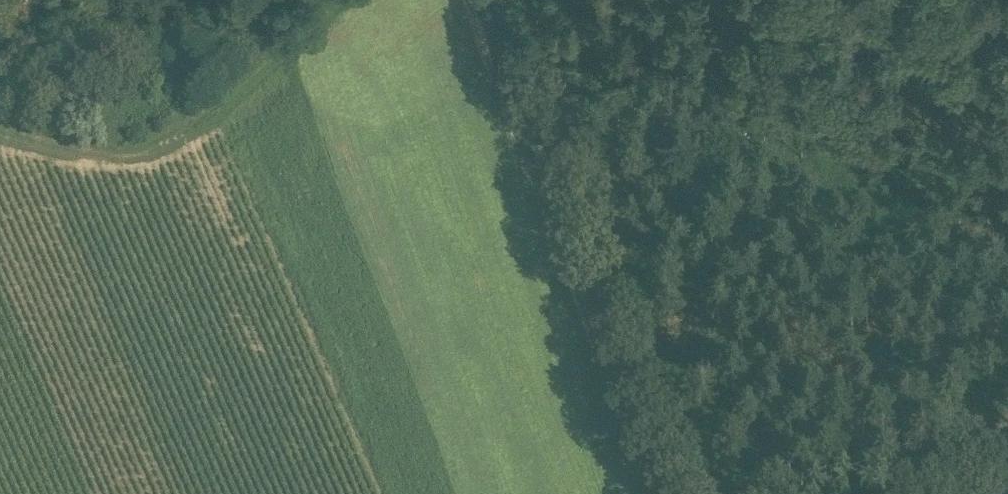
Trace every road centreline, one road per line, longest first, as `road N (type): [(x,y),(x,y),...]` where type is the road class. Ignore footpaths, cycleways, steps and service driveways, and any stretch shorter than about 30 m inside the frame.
road 1 (track): [(621,493),(608,460),(599,334),(479,0)]
road 2 (track): [(1007,422),(909,493)]

